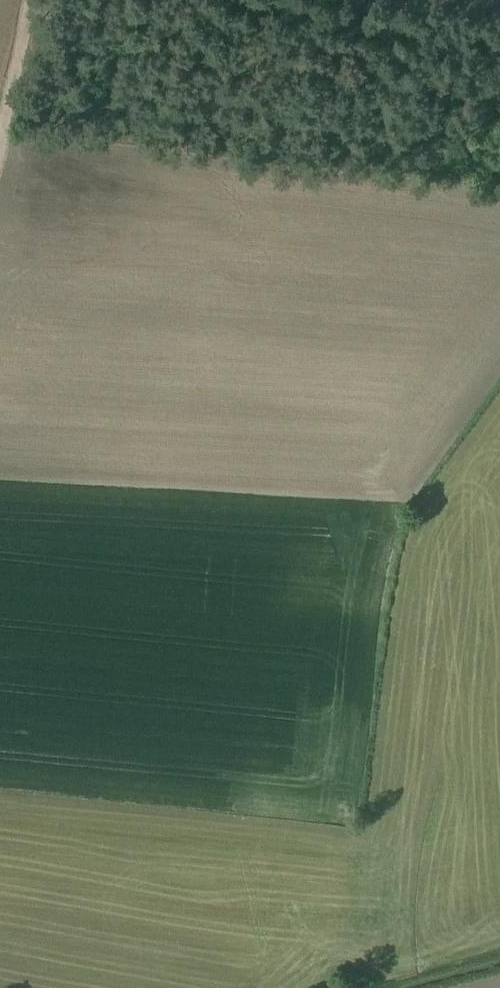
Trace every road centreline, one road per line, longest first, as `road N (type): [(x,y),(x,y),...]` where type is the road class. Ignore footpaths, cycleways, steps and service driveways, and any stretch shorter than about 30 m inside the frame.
road 1 (track): [(33,0),(0,158)]

